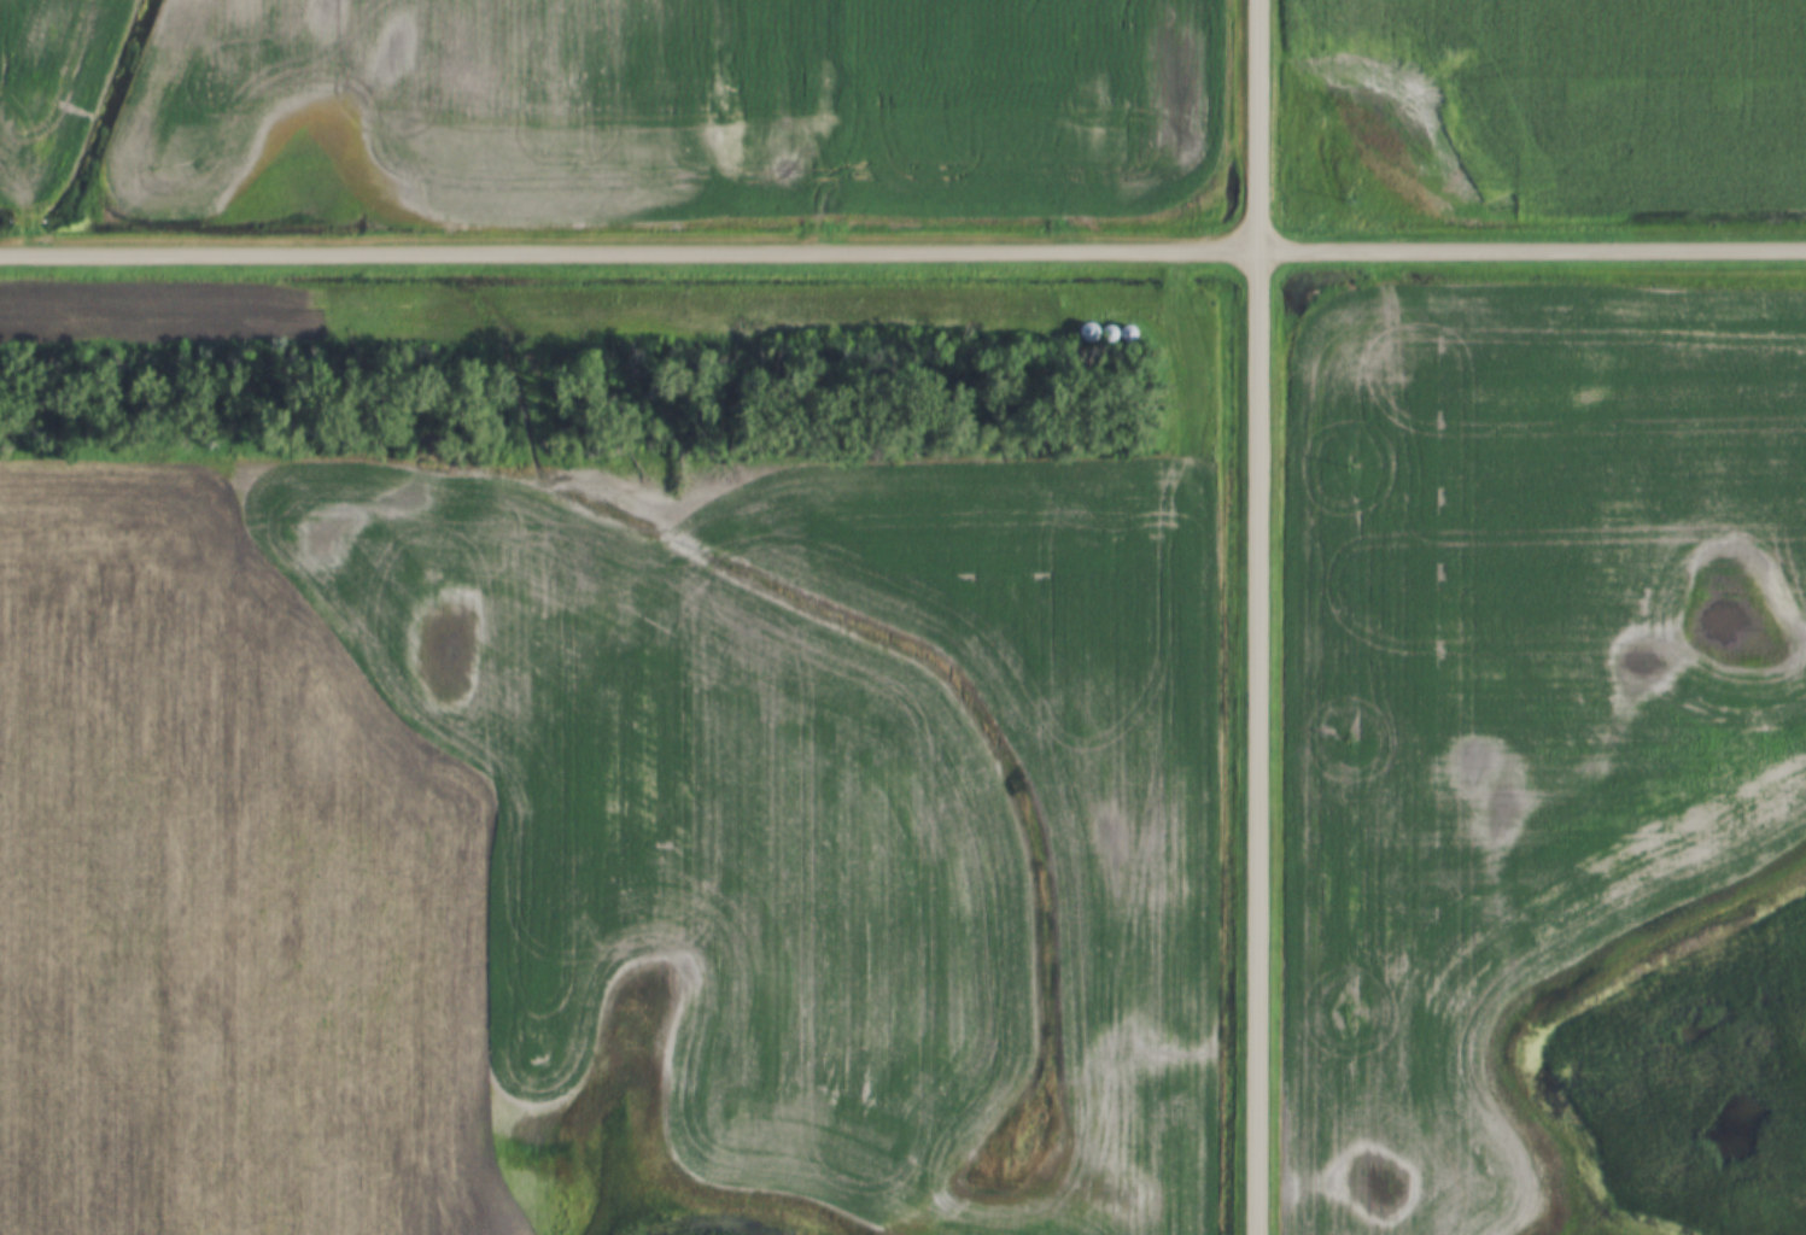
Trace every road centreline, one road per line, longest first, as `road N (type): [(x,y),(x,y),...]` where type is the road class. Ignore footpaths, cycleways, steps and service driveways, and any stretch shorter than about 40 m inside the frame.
road 1 (residential): [(1805,251),(0,259)]
road 2 (tertiary): [(1259,1234),(1259,0)]

